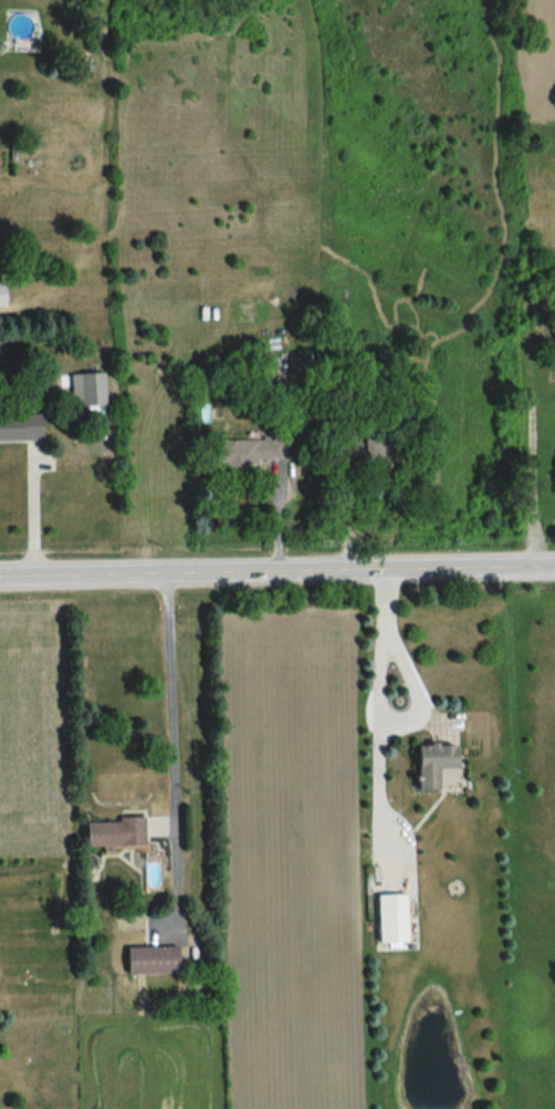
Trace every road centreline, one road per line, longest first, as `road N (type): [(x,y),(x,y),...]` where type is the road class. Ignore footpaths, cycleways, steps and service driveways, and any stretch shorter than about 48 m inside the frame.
road 1 (tertiary): [(0,574),(554,564)]

